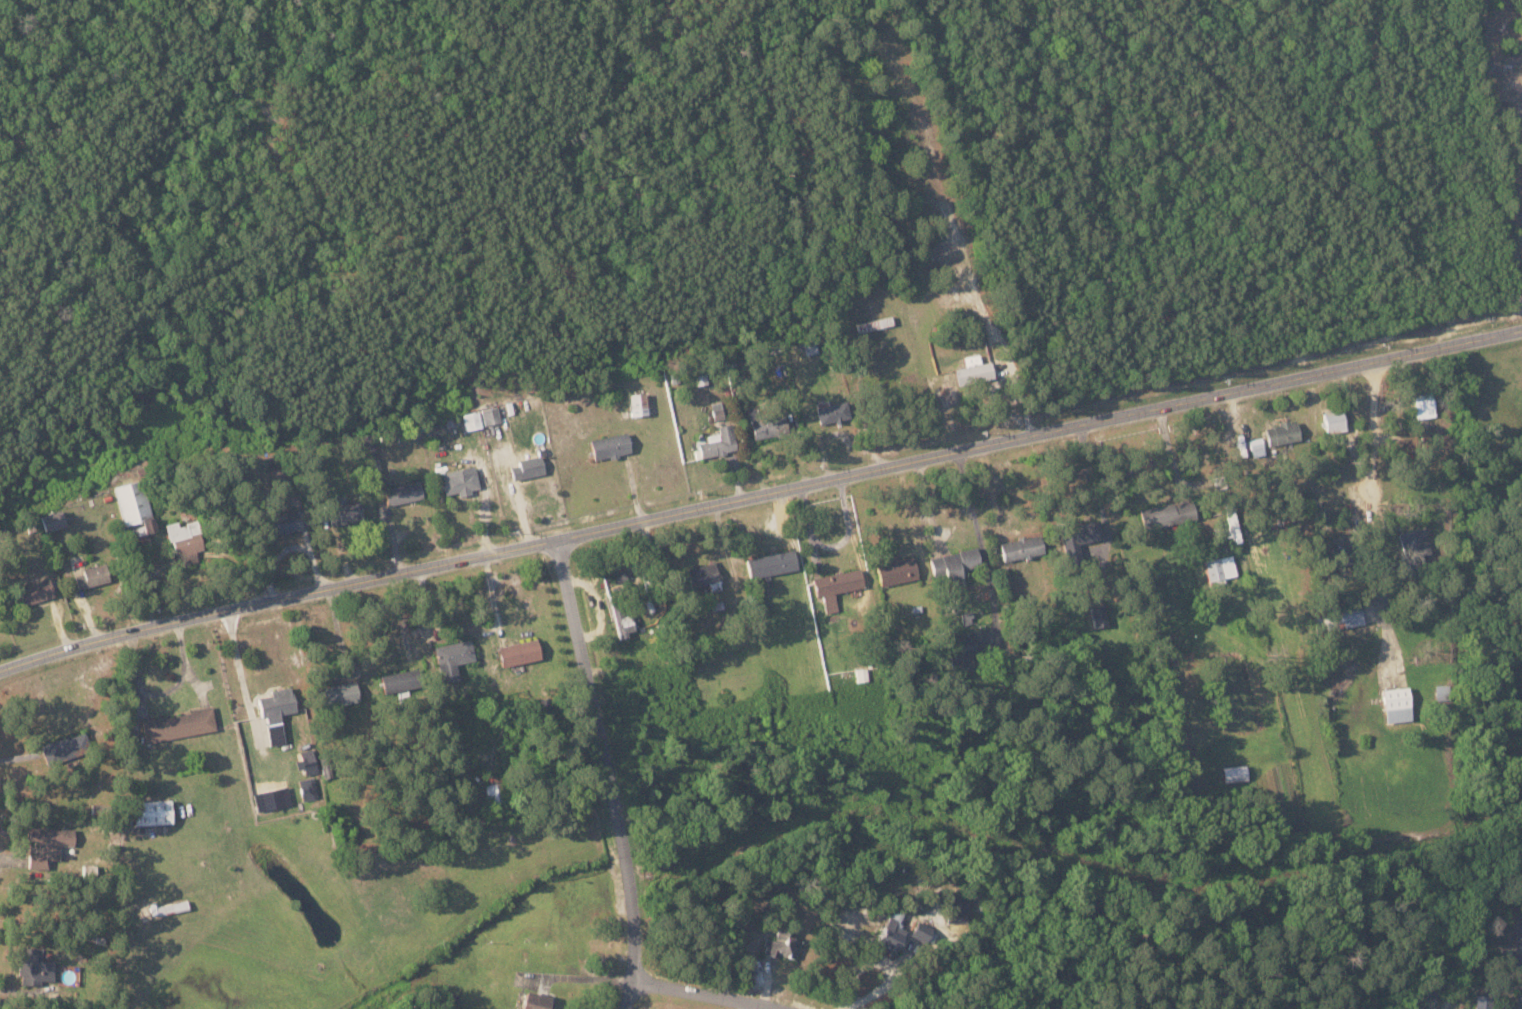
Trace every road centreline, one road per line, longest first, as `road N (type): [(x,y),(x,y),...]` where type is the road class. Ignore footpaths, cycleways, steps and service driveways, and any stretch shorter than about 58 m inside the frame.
road 1 (residential): [(0,671),(559,537),(1521,331)]
road 2 (residential): [(626,1008),(637,958),(634,901),(559,537)]
road 3 (residential): [(1374,361),(1364,733)]
road 4 (residential): [(635,977),(784,1008)]

